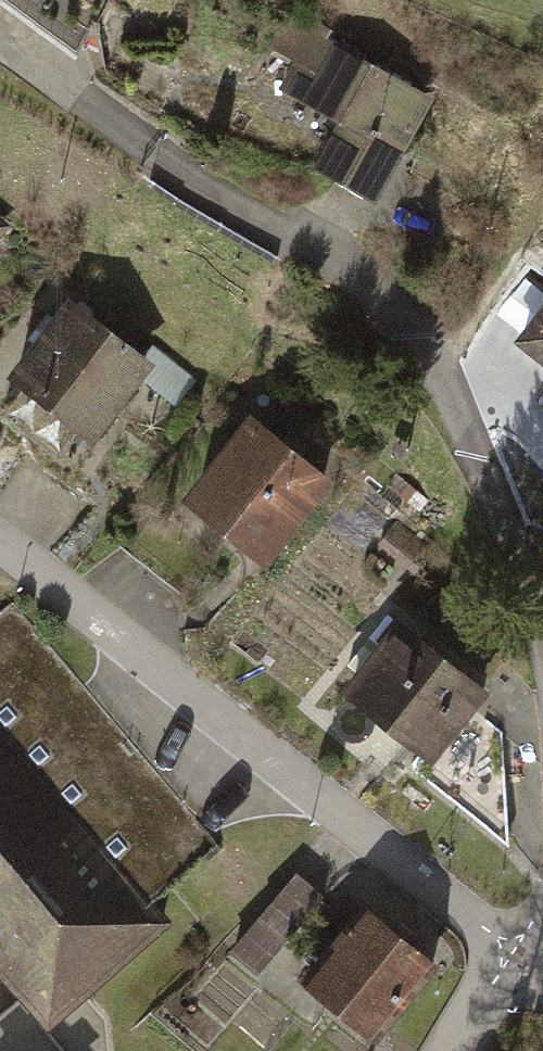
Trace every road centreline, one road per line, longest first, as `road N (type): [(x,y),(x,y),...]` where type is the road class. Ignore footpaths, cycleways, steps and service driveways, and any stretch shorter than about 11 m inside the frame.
road 1 (residential): [(542,634),(502,514),(416,334),(370,287),(154,152),(7,45)]
road 2 (residential): [(0,542),(201,714),(419,880),(533,952)]

